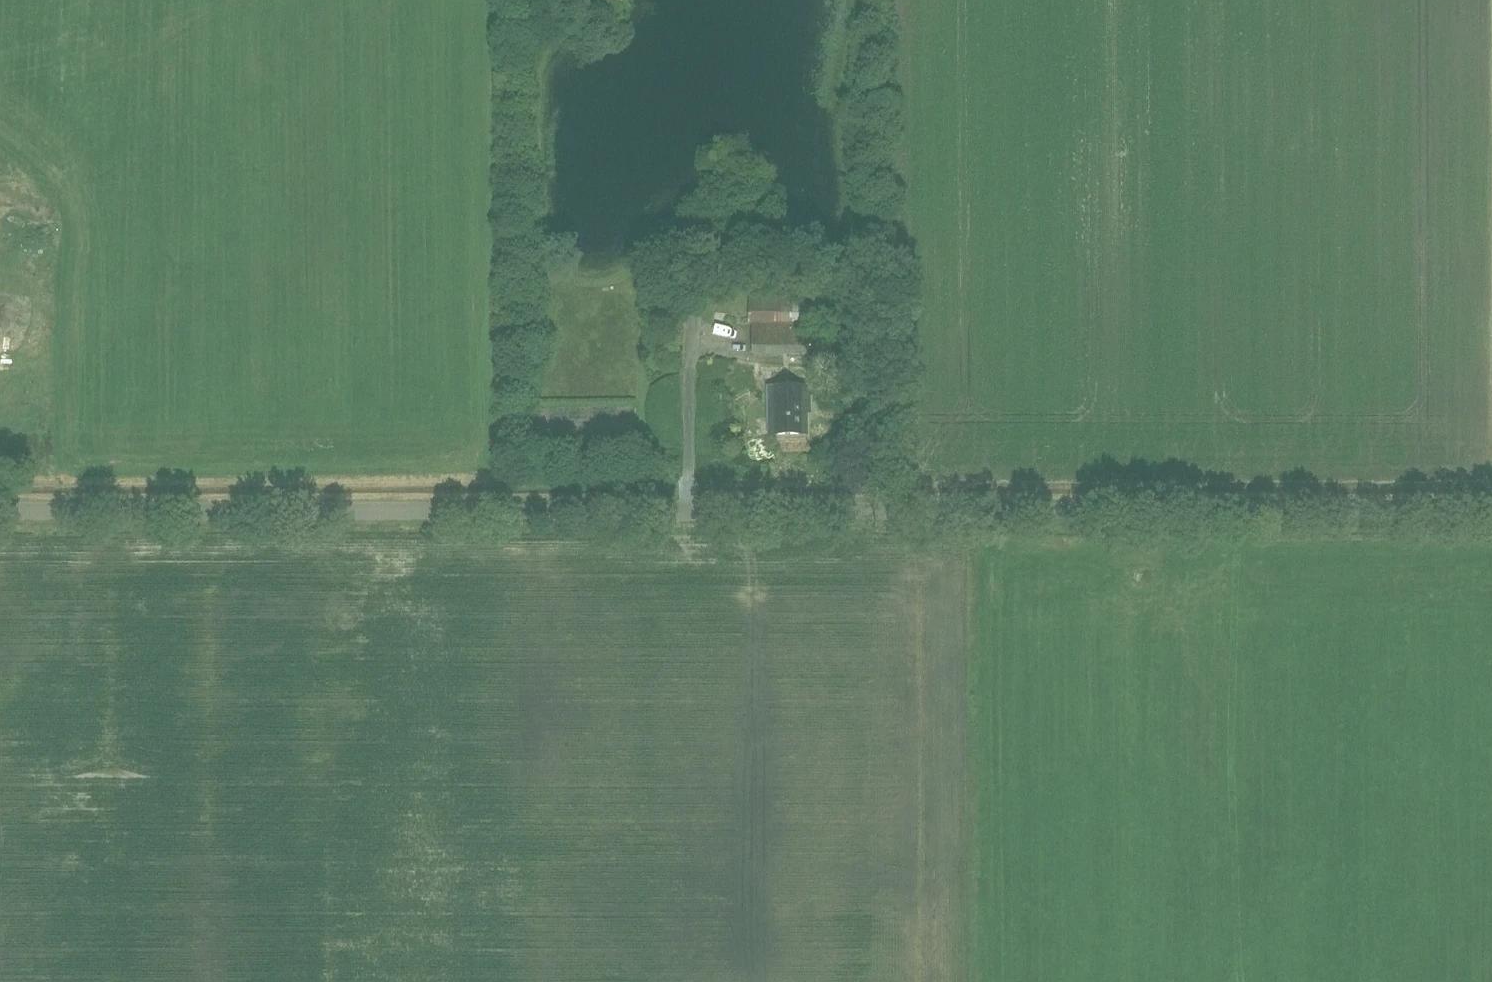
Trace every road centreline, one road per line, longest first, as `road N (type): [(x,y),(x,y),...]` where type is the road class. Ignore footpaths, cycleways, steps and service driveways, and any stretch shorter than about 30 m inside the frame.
road 1 (unclassified): [(1491,515),(0,515)]

